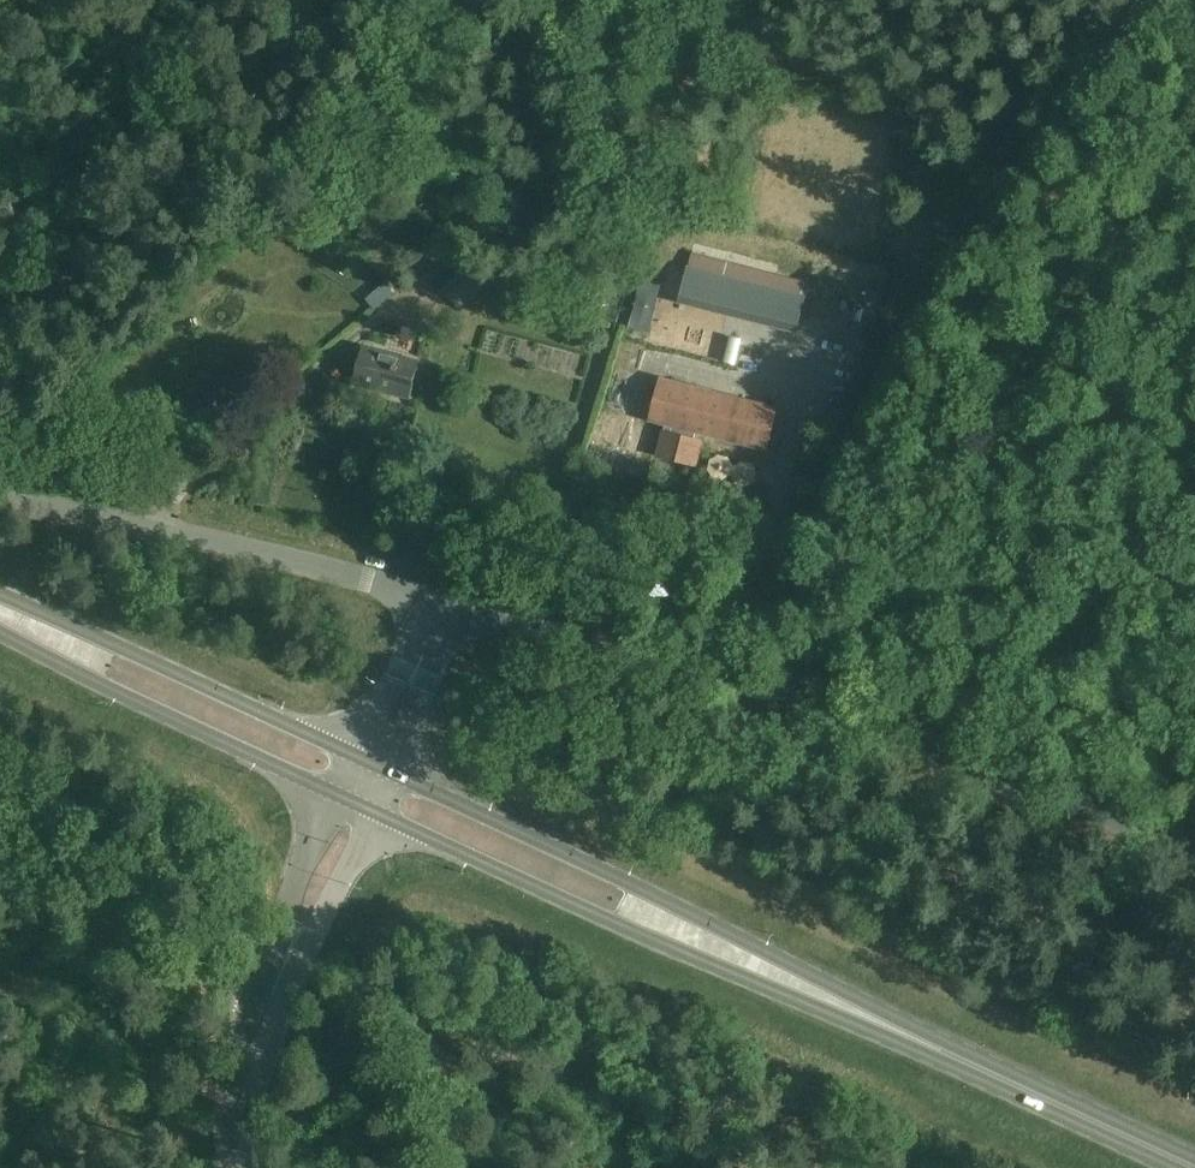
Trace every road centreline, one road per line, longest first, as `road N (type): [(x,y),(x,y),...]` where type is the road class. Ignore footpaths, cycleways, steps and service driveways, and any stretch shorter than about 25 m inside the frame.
road 1 (unclassified): [(1194,849),(552,632),(482,616),(453,621)]
road 2 (track): [(1146,0),(904,325),(809,521),(747,580)]
road 3 (primary): [(975,1066),(961,1048),(757,946),(392,773)]
road 4 (primary): [(374,812),(952,1067),(975,1066)]
road 5 (unclassified): [(453,621),(361,578),(0,496)]
road 6 (primary): [(353,755),(0,593)]
road 7 (track): [(748,0),(591,126),(573,128),(476,0)]
road 8 (primary): [(0,632),(335,793)]
road 9 (primary): [(1194,1167),(975,1066)]
road 10 (unclassified): [(239,1167),(232,1110),(280,972)]
road 11 (unclassified): [(335,793),(273,954),(280,972)]
road 12 (unclassified): [(280,972),(298,966),(374,812)]
road 13 (unclassified): [(392,773),(432,672),(425,651)]
road 14 (unclassified): [(425,651),(404,661),(353,755)]

